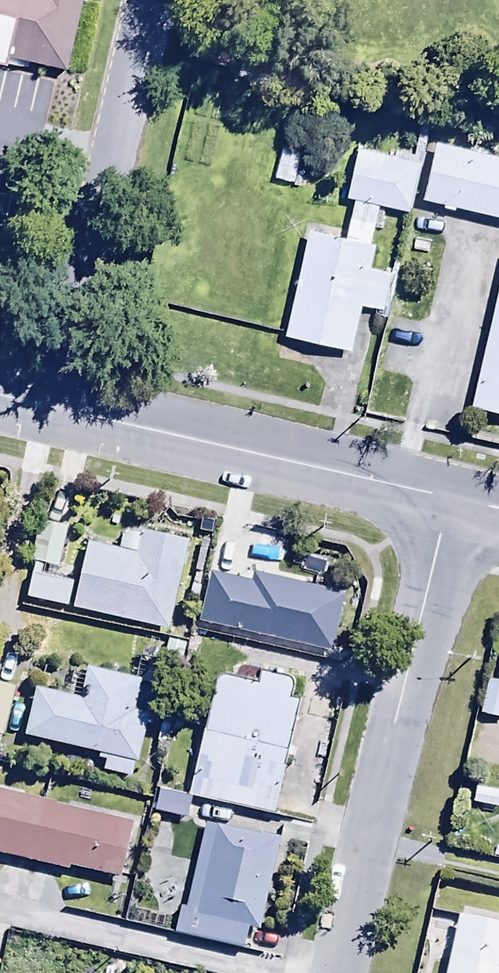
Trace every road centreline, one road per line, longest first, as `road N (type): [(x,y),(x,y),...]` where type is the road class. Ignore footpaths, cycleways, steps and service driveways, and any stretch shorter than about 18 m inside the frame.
road 1 (residential): [(338,972),(446,498)]
road 2 (residential): [(150,0),(56,409)]
road 3 (tertiary): [(56,409),(446,498)]

